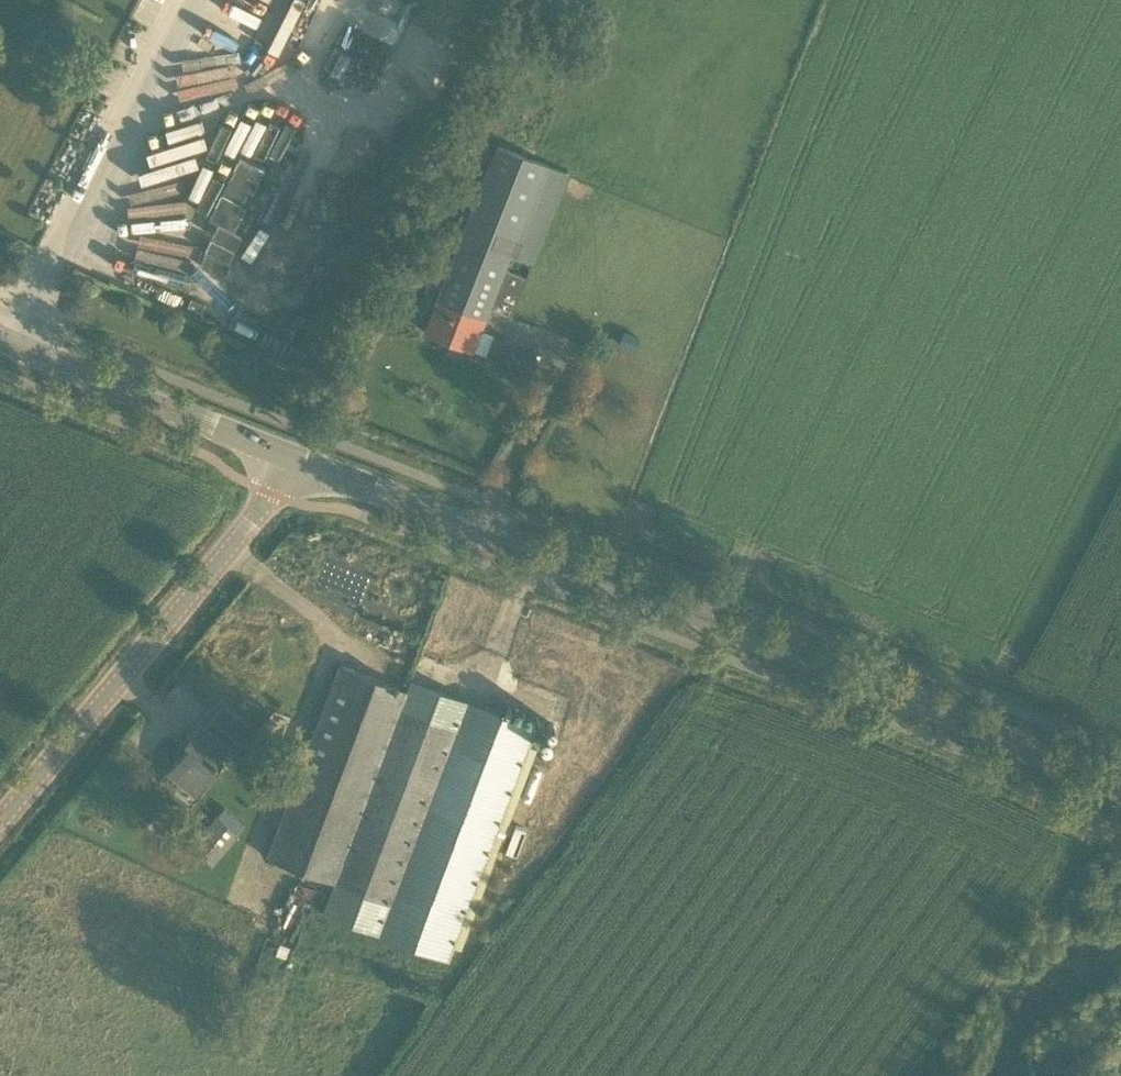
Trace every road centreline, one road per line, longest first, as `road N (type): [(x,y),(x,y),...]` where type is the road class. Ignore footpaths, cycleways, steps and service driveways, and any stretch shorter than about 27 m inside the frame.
road 1 (secondary): [(1120,794),(874,688),(297,460)]
road 2 (secondary): [(0,826),(297,460)]
road 3 (tertiary): [(297,460),(0,344)]

